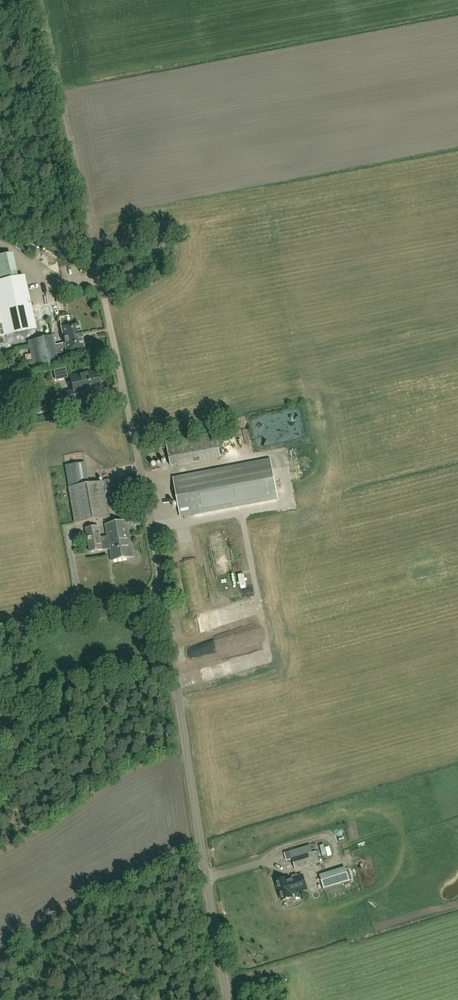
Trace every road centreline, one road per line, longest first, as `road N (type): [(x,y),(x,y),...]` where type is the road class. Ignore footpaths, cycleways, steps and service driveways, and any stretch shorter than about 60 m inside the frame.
road 1 (unclassified): [(228,999),(163,594)]
road 2 (unclassified): [(163,594),(97,261)]
road 3 (track): [(97,261),(38,0)]
road 4 (track): [(173,656),(49,693),(30,667),(0,655)]
road 5 (unclassified): [(163,594),(0,628)]

